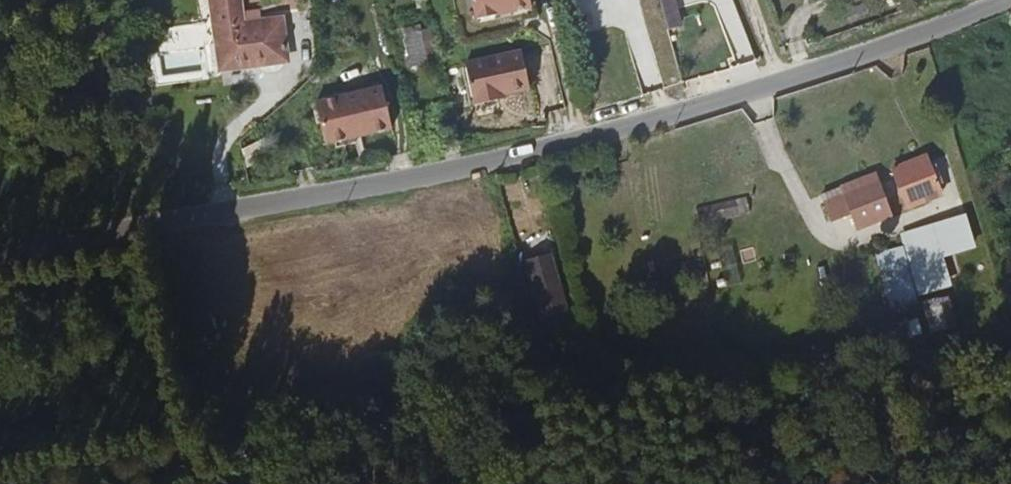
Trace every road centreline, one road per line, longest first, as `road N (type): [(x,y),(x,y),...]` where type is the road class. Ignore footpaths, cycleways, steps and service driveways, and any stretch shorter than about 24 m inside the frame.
road 1 (residential): [(1010,6),(654,120),(0,251)]

